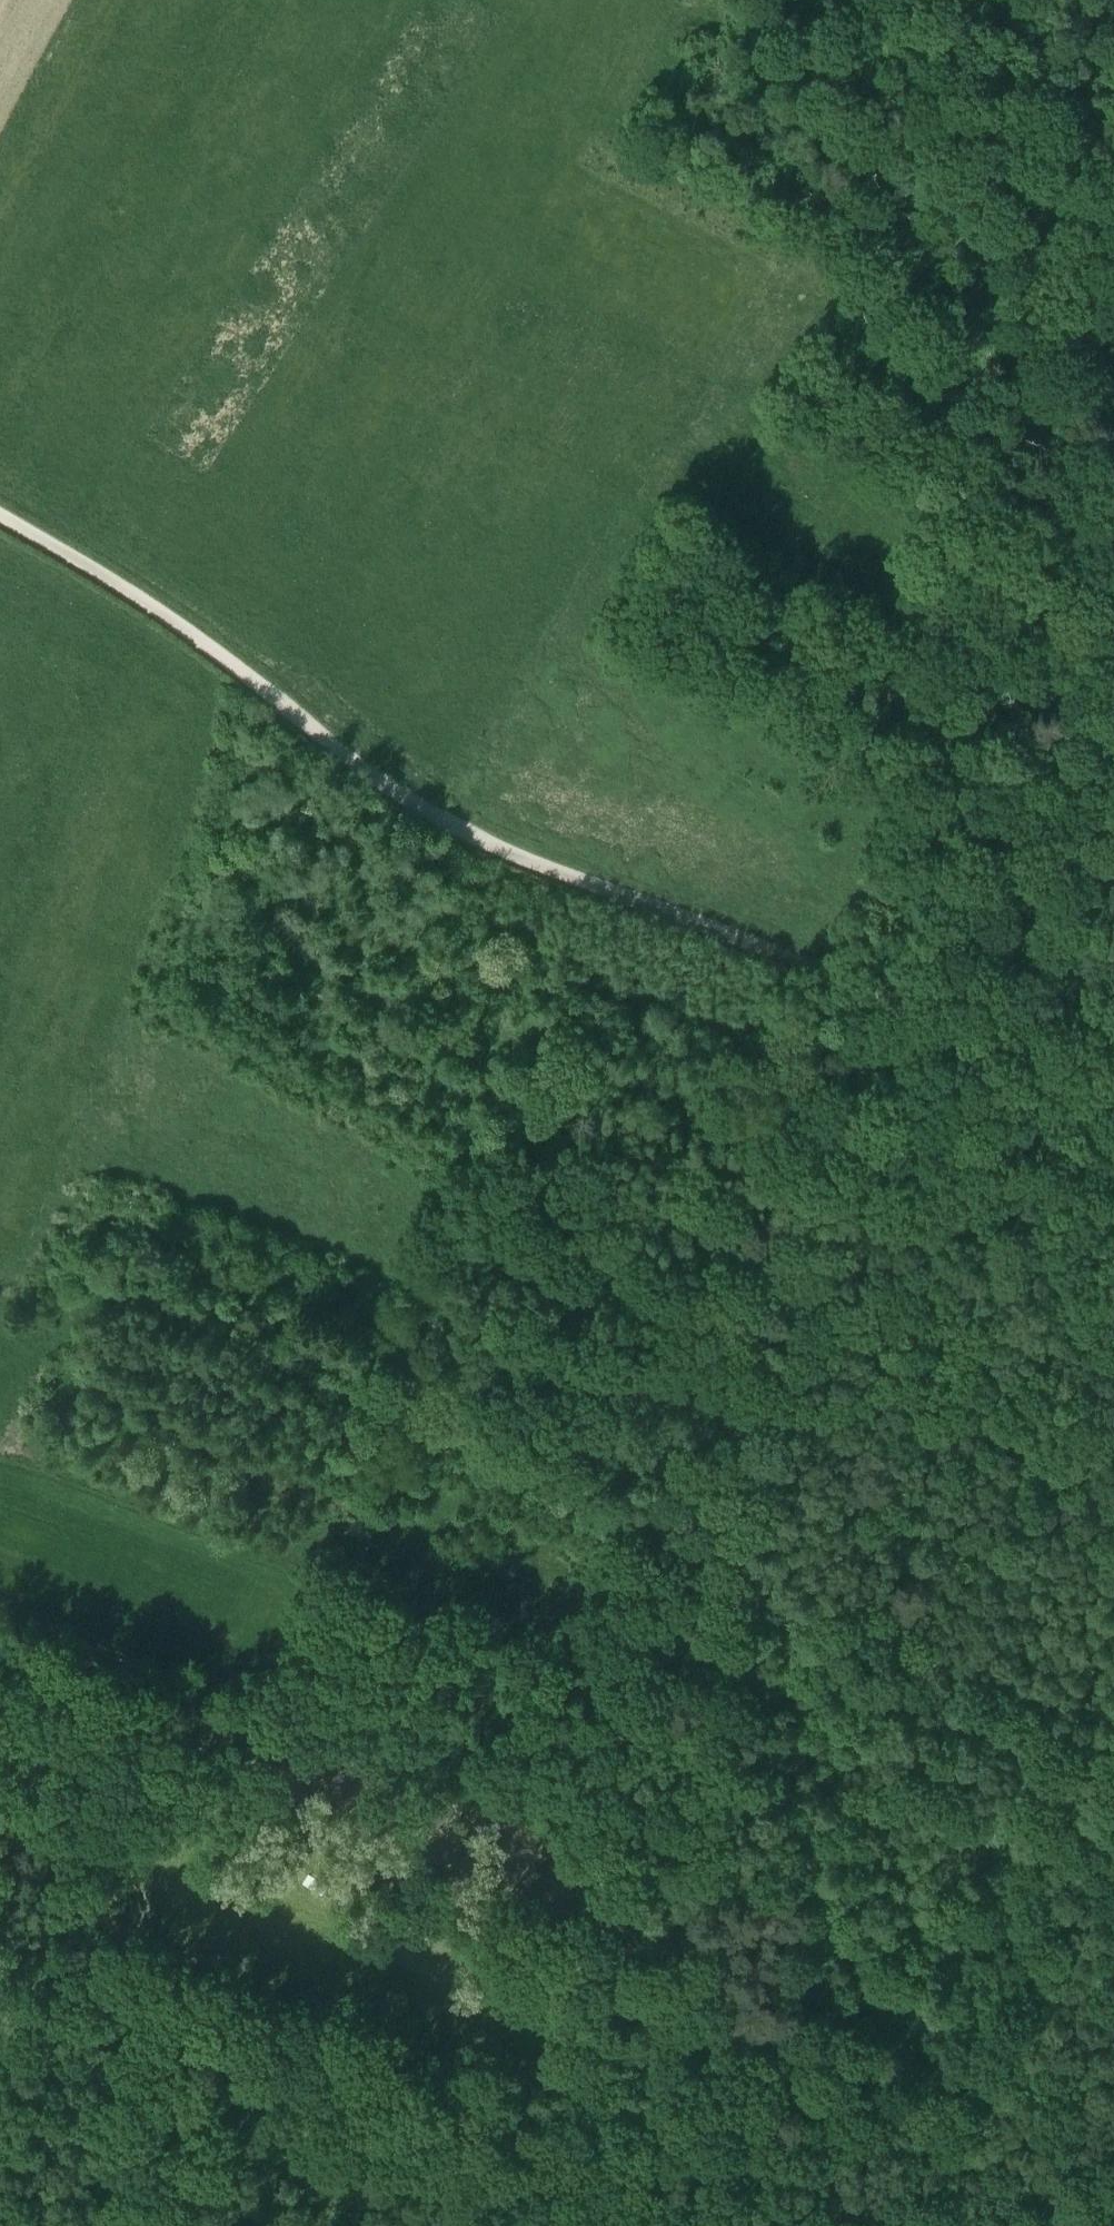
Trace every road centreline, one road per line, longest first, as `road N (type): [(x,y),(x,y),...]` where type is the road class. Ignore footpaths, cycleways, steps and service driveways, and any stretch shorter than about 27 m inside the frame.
road 1 (track): [(0,513),(183,627),(337,758),(409,806),(933,1014)]
road 2 (track): [(0,1612),(645,1846),(774,1875),(794,1871)]
road 3 (track): [(933,1014),(1014,1042),(1113,1099)]

